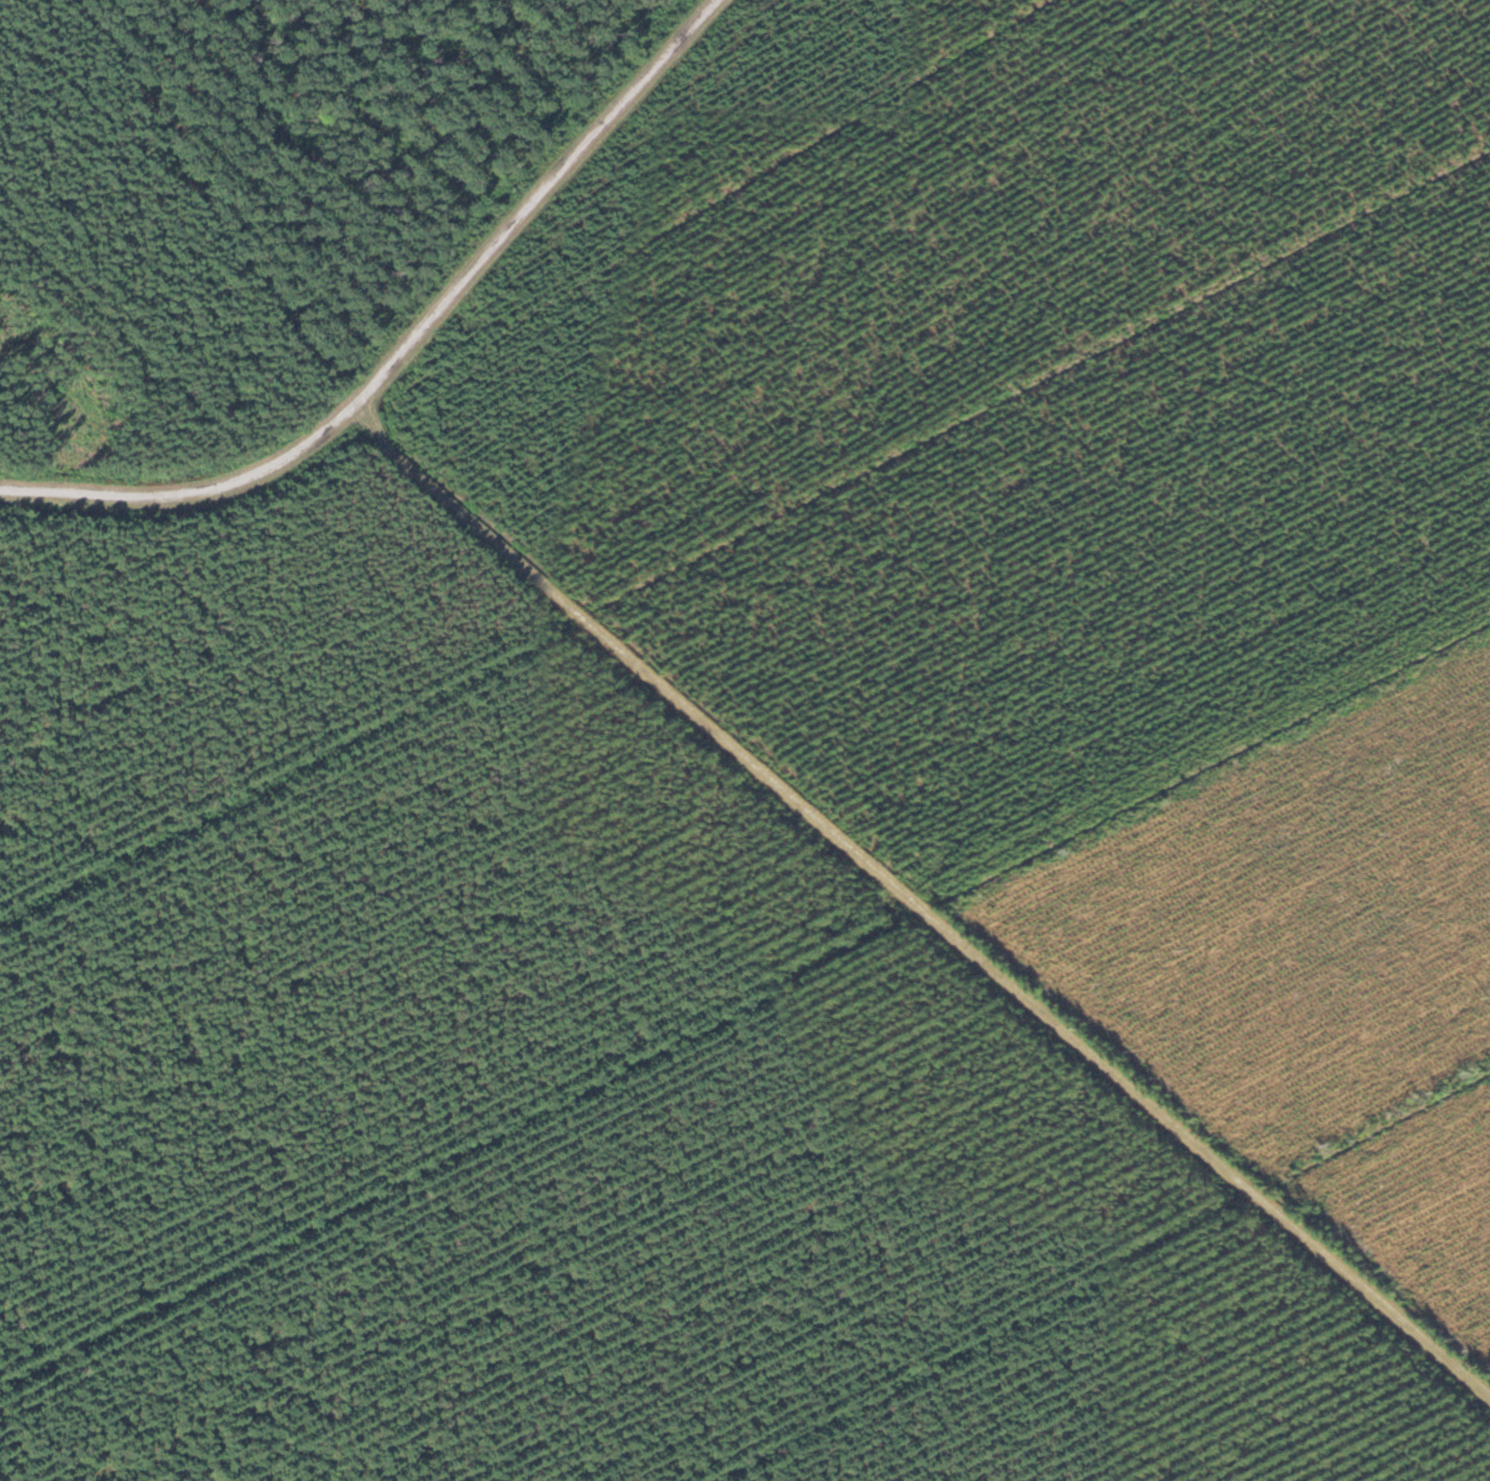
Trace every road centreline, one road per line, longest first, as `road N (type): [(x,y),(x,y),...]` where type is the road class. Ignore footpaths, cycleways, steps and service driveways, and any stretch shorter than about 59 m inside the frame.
road 1 (track): [(0,492),(169,498),(268,469),(305,444),(367,392),(723,0)]

